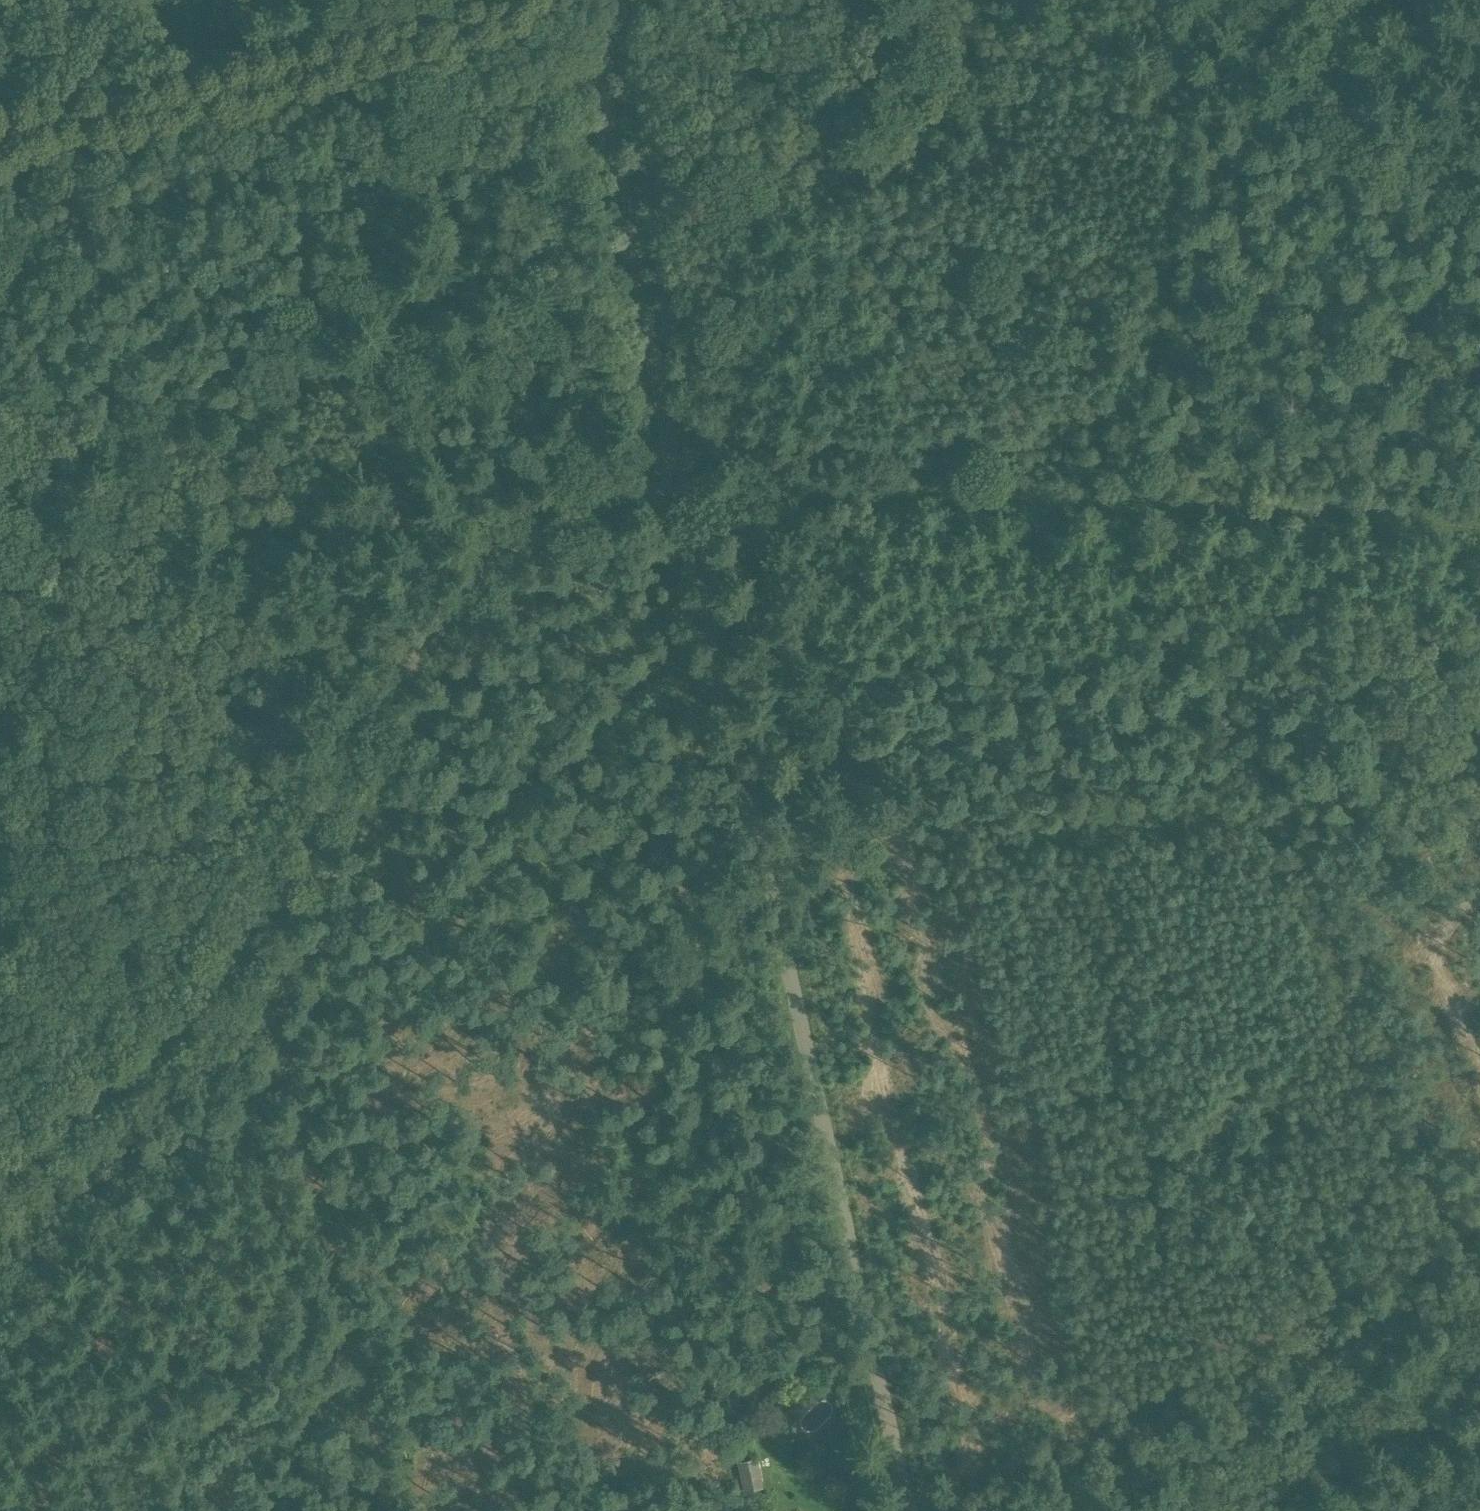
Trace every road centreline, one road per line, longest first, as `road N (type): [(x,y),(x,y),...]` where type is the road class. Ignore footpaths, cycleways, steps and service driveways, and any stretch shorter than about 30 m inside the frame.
road 1 (unclassified): [(913,1510),(769,945),(671,491)]
road 2 (unclassified): [(0,1165),(105,1086),(219,978),(253,937),(449,619),(503,561),(571,513),(671,491)]
road 3 (track): [(671,491),(699,501),(1133,483),(1250,490),(1479,522)]
road 4 (track): [(921,1510),(1479,1232)]
road 5 (unclassified): [(671,491),(581,0)]
road 6 (track): [(0,125),(255,75),(327,53)]
road 7 (track): [(327,53),(559,0)]

